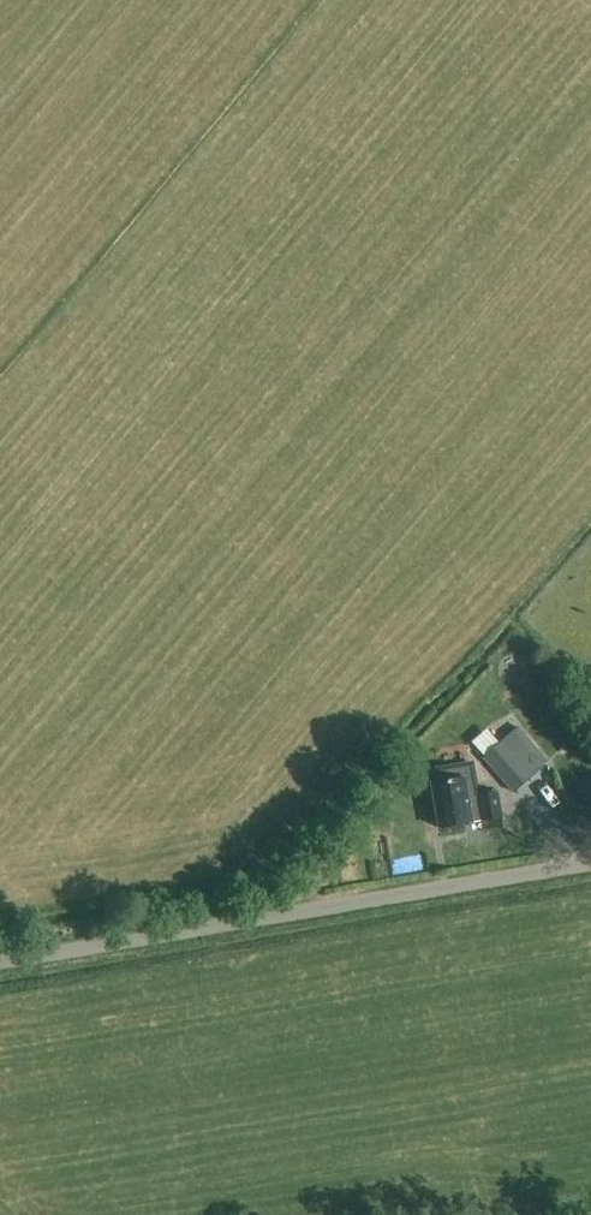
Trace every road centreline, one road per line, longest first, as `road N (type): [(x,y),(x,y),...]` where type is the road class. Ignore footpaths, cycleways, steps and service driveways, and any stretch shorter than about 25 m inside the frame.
road 1 (unclassified): [(590,861),(0,959)]

